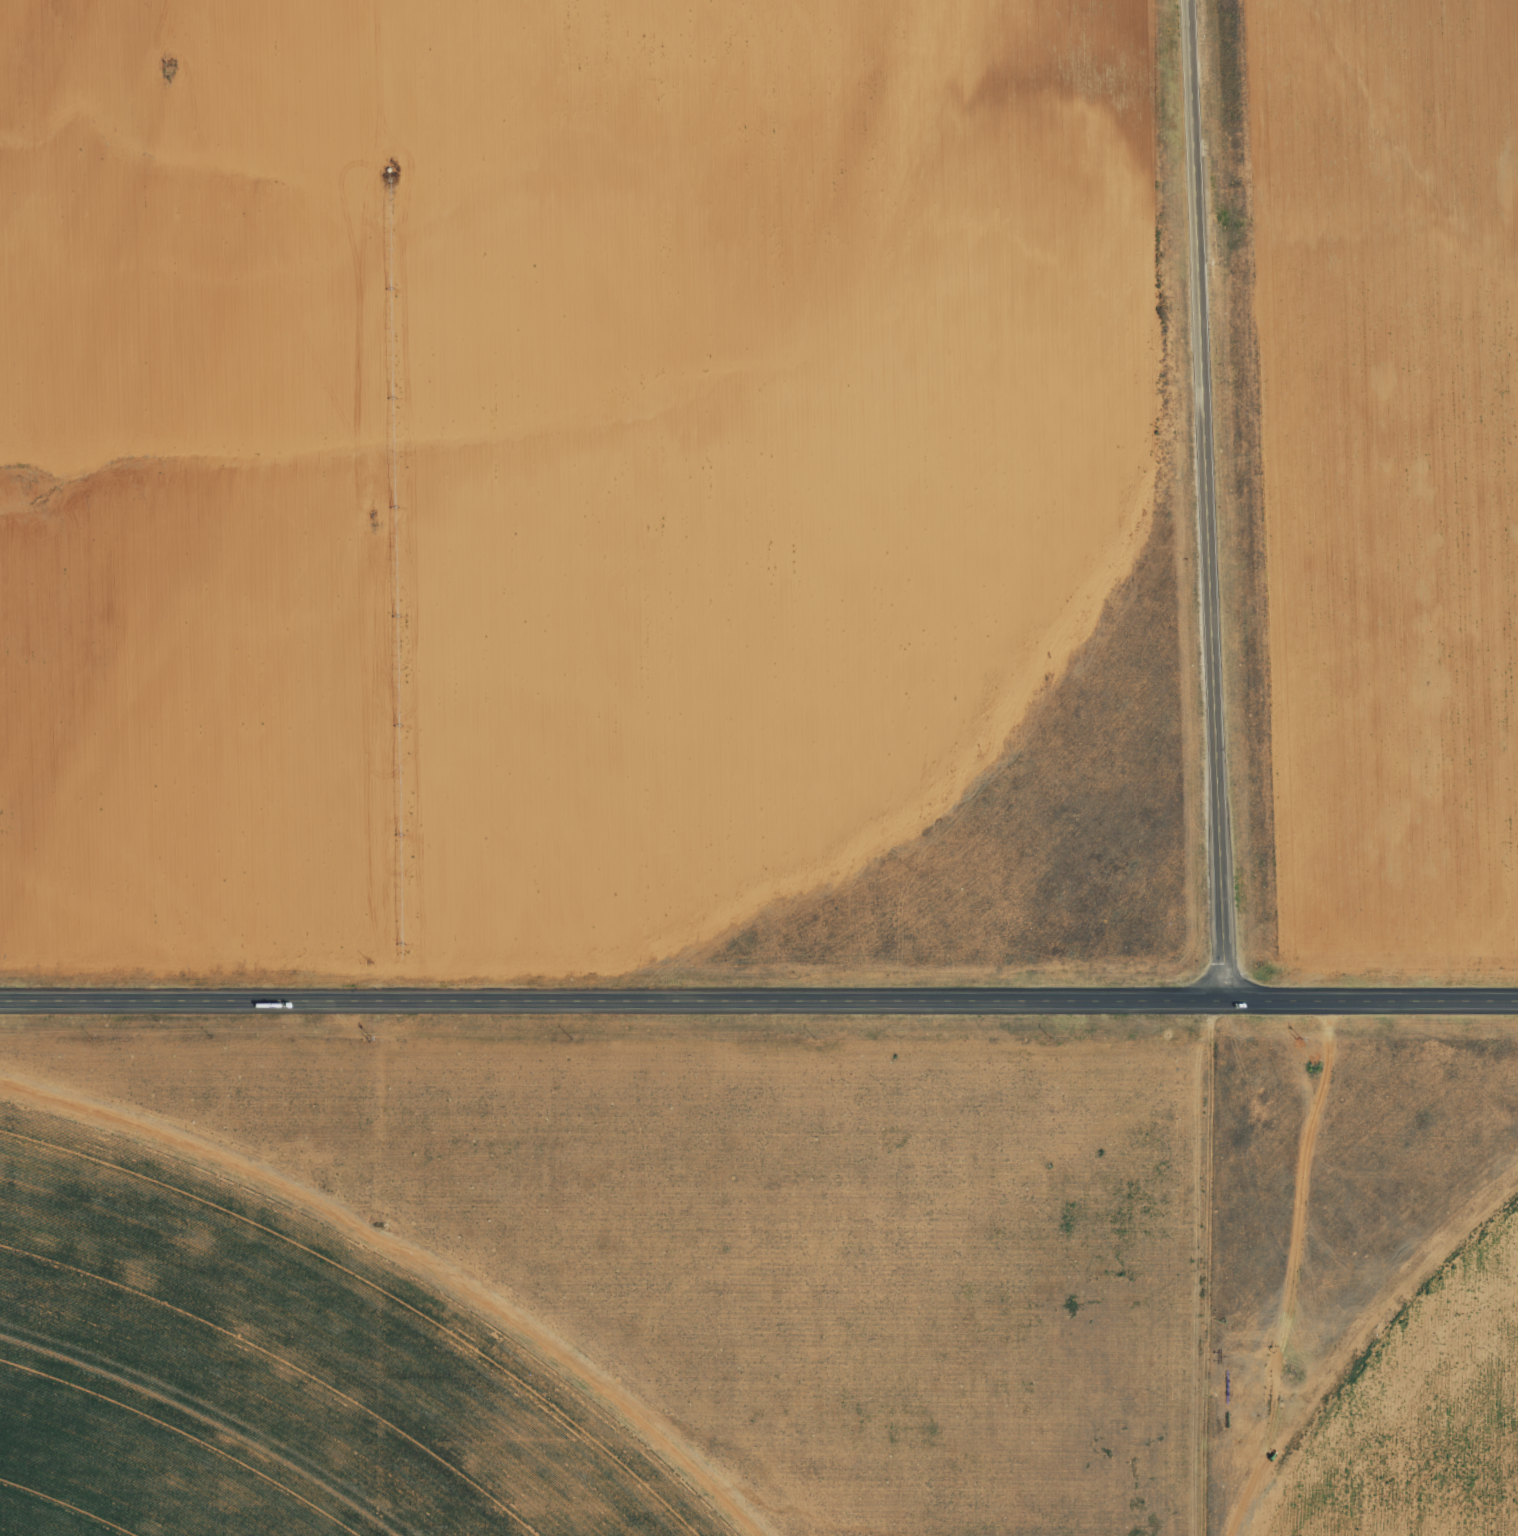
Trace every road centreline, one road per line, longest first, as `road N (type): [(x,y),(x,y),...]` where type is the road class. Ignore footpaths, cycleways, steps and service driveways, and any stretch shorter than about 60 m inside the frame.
road 1 (primary): [(1517,1000),(0,1005)]
road 2 (secondary): [(1186,0),(1221,1001)]
road 3 (track): [(1221,1001),(1220,1535)]

